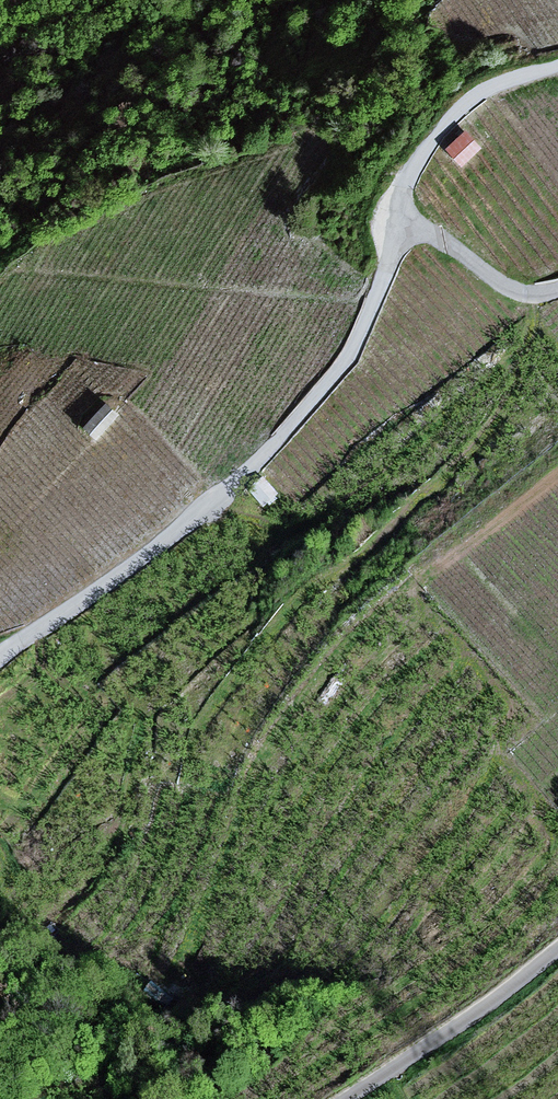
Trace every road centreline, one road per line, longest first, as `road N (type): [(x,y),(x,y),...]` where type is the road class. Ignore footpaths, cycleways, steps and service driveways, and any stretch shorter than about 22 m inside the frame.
road 1 (track): [(410,210),(346,353),(255,460),(210,505),(0,651)]
road 2 (track): [(557,65),(473,98),(415,164),(404,197),(416,218),(498,280),(527,294),(557,289)]
road 3 (unclassified): [(339,1098),(482,1007),(557,942)]

